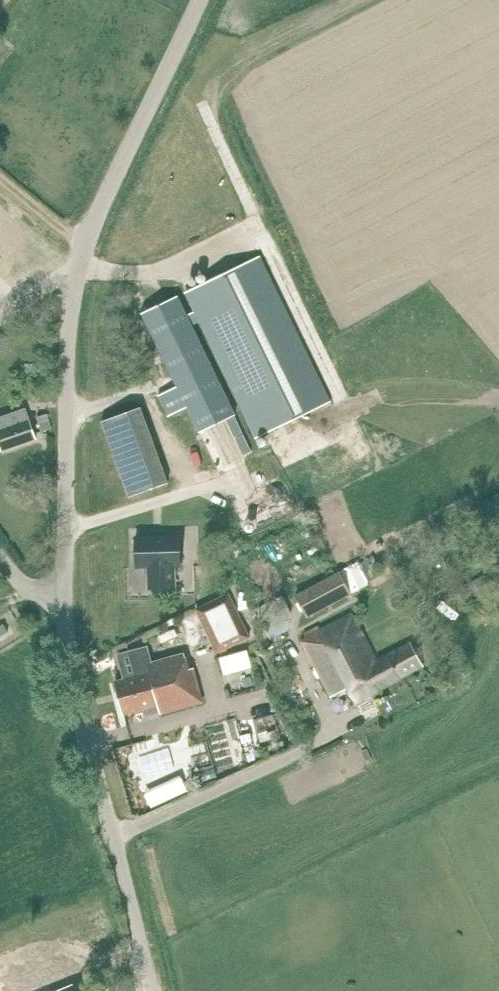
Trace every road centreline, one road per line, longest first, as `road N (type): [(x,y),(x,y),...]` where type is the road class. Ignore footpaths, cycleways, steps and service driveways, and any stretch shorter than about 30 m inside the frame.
road 1 (unclassified): [(60,598),(69,321),(83,244),(199,0)]
road 2 (unclassified): [(150,990),(60,598)]

